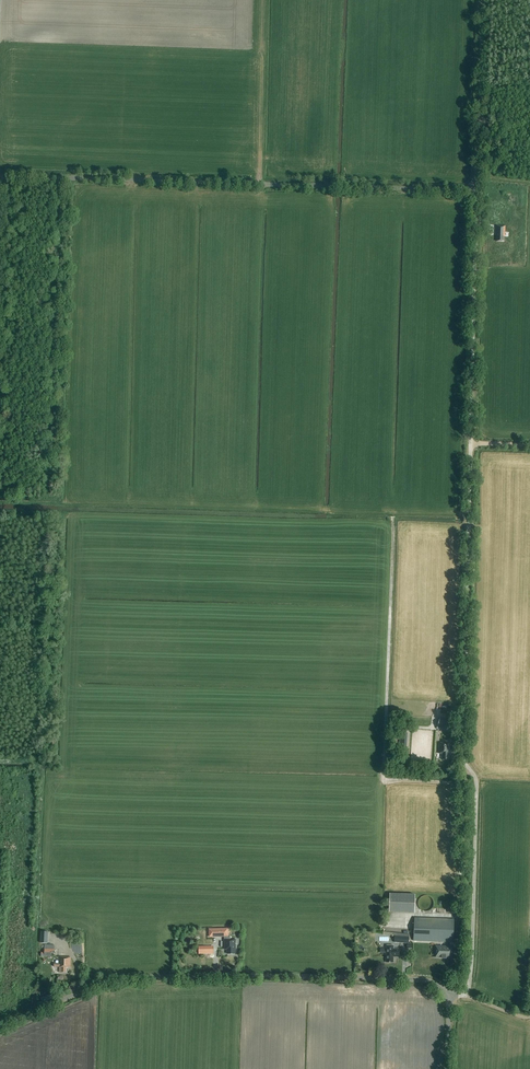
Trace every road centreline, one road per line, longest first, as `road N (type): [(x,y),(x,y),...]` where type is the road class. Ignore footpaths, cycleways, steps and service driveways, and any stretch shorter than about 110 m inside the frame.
road 1 (unclassified): [(446,993),(464,994),(472,967),(478,781),(463,756),(477,190)]
road 2 (unclassified): [(477,190),(0,175)]
road 3 (unclassified): [(0,1027),(130,978),(398,978),(446,993)]
road 4 (unclassified): [(477,190),(483,0)]

